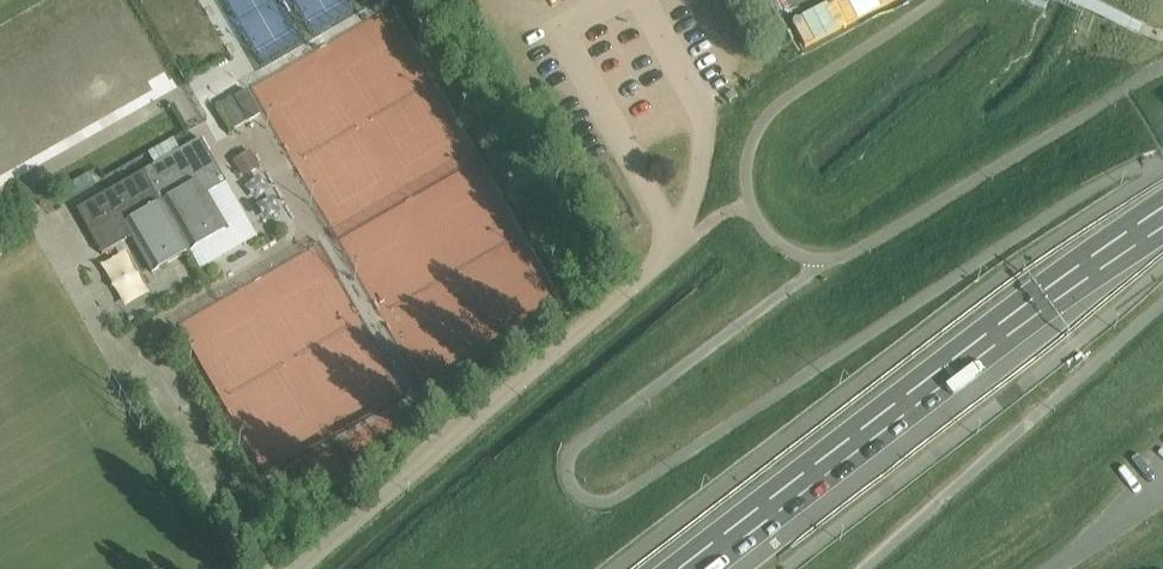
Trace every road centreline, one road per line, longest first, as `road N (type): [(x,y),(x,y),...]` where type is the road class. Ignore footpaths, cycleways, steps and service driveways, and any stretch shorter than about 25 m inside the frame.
road 1 (primary): [(693,568),(1162,218)]
road 2 (unclassified): [(301,568),(679,249)]
road 3 (unclassified): [(1162,491),(1056,568)]

